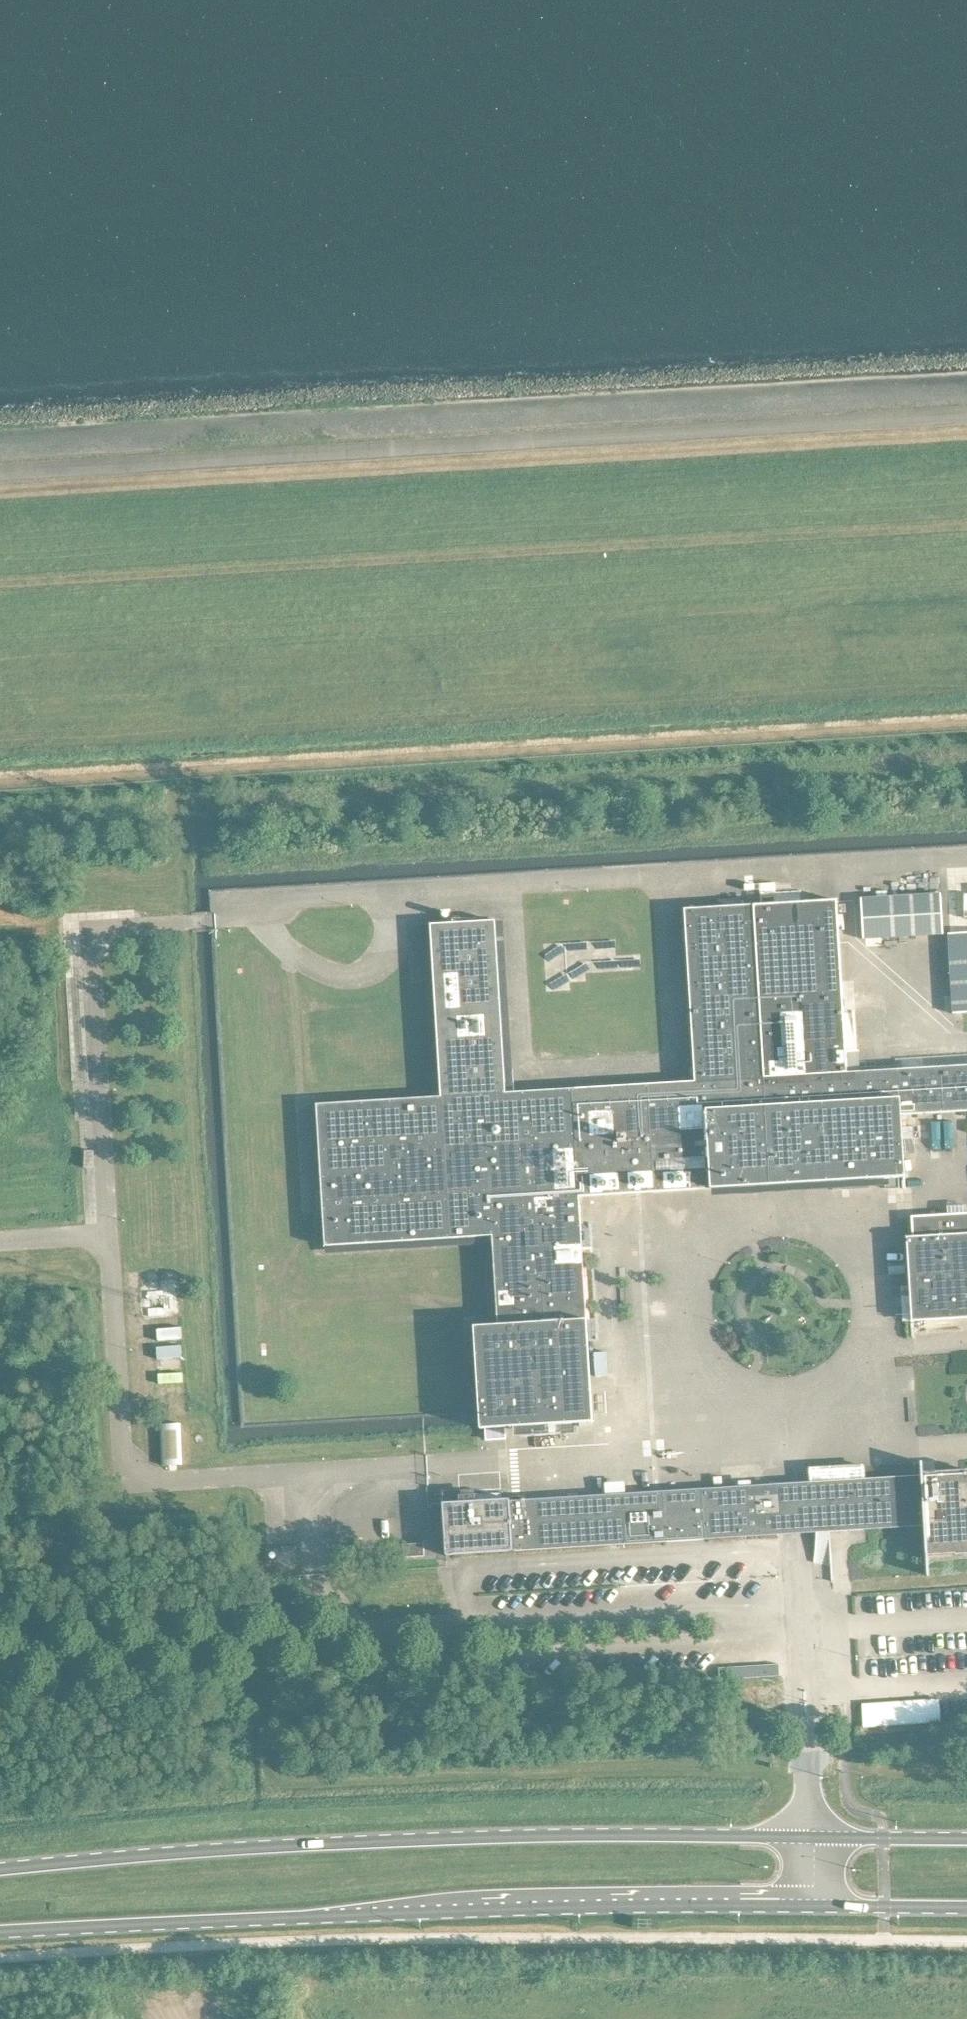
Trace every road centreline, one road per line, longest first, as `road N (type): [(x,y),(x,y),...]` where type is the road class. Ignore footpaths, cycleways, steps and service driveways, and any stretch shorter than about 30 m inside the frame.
road 1 (track): [(966,540),(0,598)]
road 2 (primary): [(0,1943),(471,1918),(820,1916)]
road 3 (primary): [(815,1850),(321,1856),(0,1881)]
road 4 (primary): [(966,1848),(815,1850)]
road 5 (primary): [(820,1916),(966,1918)]

